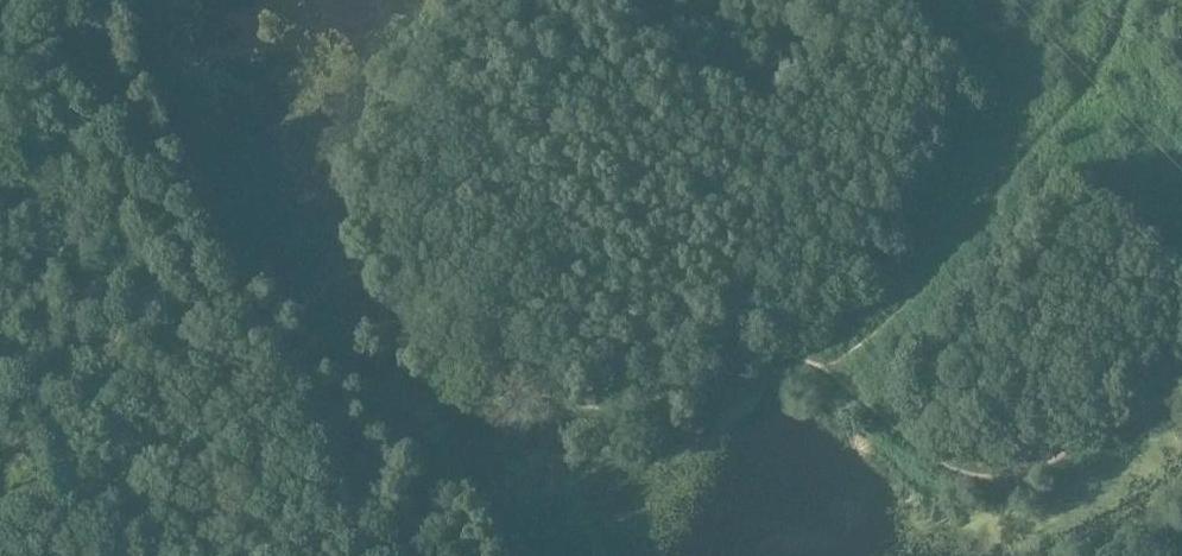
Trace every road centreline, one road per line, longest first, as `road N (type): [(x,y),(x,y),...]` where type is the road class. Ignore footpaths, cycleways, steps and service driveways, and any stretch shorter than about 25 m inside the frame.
road 1 (track): [(456,555),(196,287),(96,78),(72,0)]
road 2 (track): [(0,255),(149,555)]

